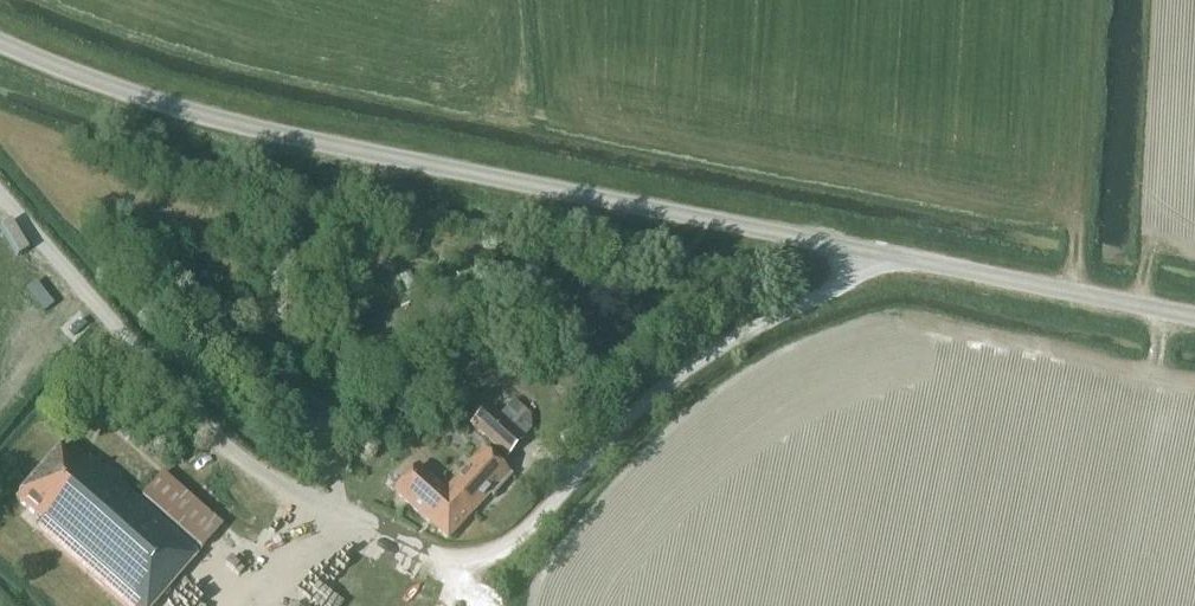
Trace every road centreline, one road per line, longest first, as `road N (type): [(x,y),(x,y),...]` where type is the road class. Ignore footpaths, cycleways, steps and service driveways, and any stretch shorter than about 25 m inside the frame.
road 1 (residential): [(873,257),(852,279),(780,311),(684,372),(509,544),(452,558),(274,480),(205,427),(0,196)]
road 2 (unclassified): [(873,257),(283,136),(101,84),(0,42)]
road 3 (unclassified): [(1194,319),(873,257)]

